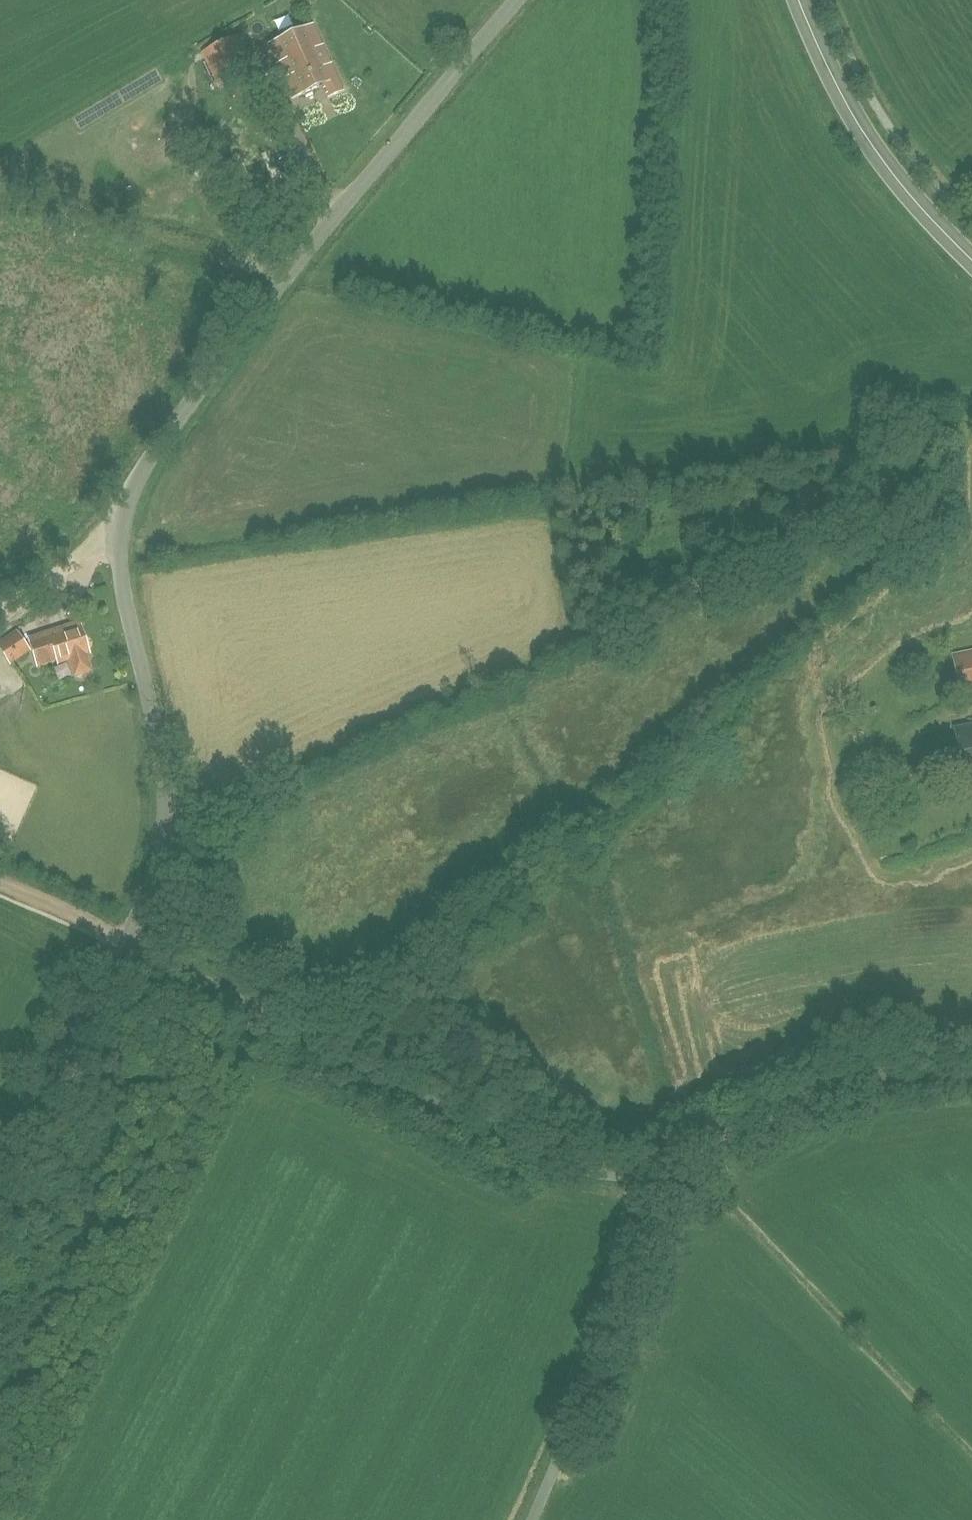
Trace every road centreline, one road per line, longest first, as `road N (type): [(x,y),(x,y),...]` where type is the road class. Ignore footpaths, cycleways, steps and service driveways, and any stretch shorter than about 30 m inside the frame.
road 1 (unclassified): [(130,946),(169,845),(162,762),(117,564),(141,473),(234,342),(516,0)]
road 2 (unclassified): [(130,946),(550,1162),(603,1179),(672,1175),(854,1093),(971,1080)]
road 3 (secondary): [(971,258),(871,145),(800,0)]
road 4 (unclassified): [(0,1178),(130,946)]
road 5 (track): [(121,527),(0,617)]
road 6 (unclassified): [(130,946),(0,882)]

